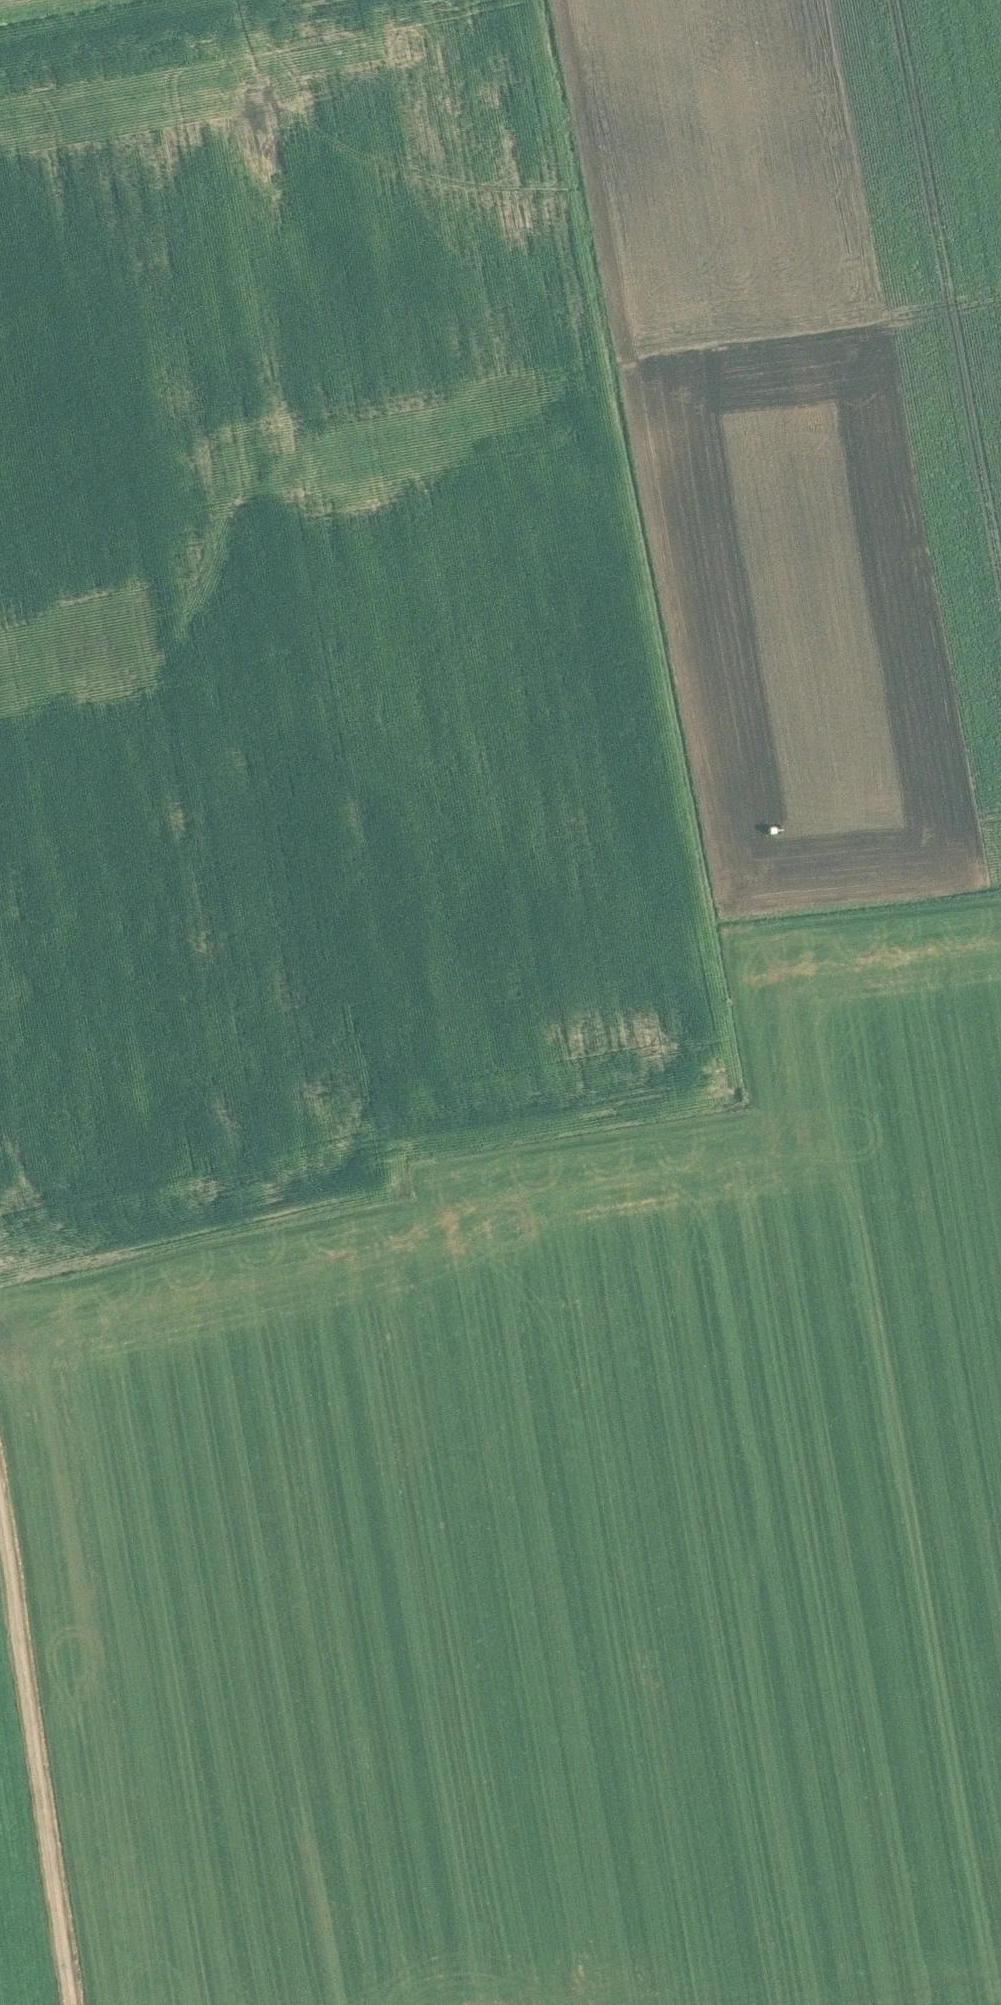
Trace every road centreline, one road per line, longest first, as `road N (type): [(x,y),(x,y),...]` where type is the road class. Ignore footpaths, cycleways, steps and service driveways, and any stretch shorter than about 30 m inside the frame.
road 1 (track): [(72,2004),(0,1513)]

